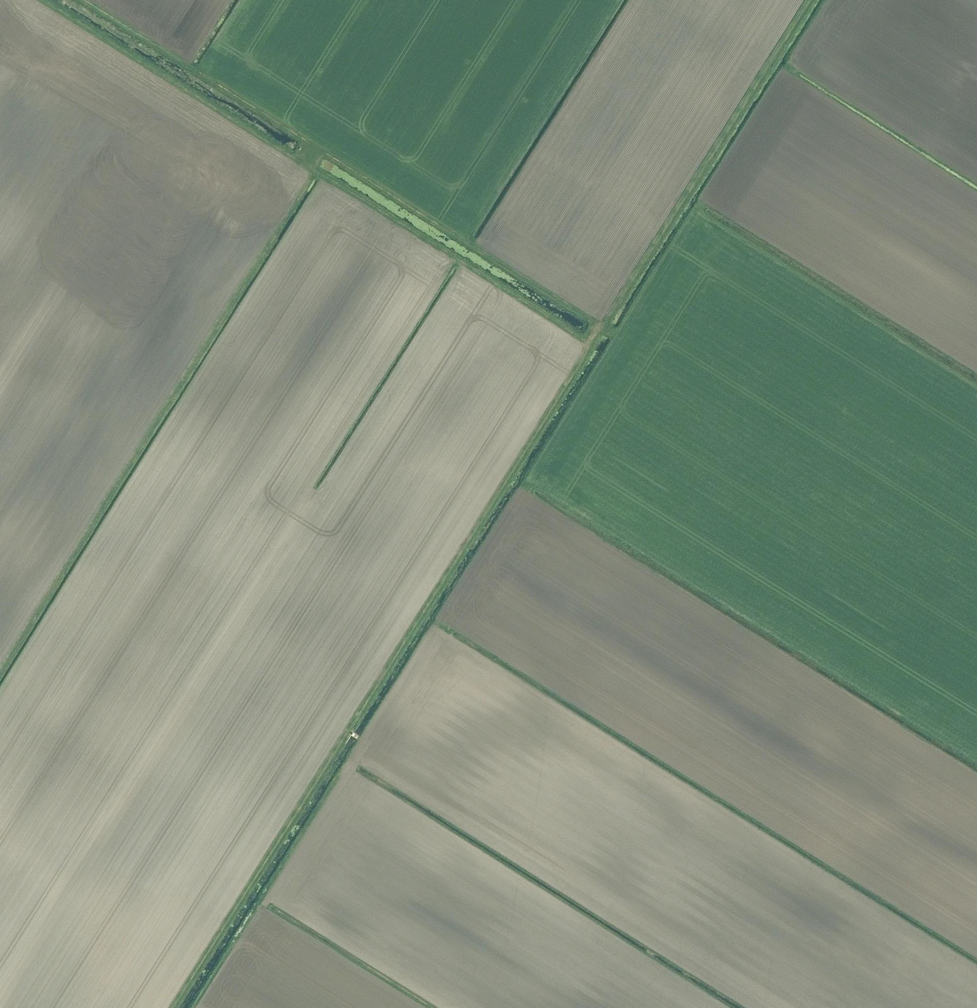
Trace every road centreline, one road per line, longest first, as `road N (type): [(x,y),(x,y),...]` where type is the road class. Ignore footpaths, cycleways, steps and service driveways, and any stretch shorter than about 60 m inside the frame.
road 1 (track): [(809,0),(167,1007)]

